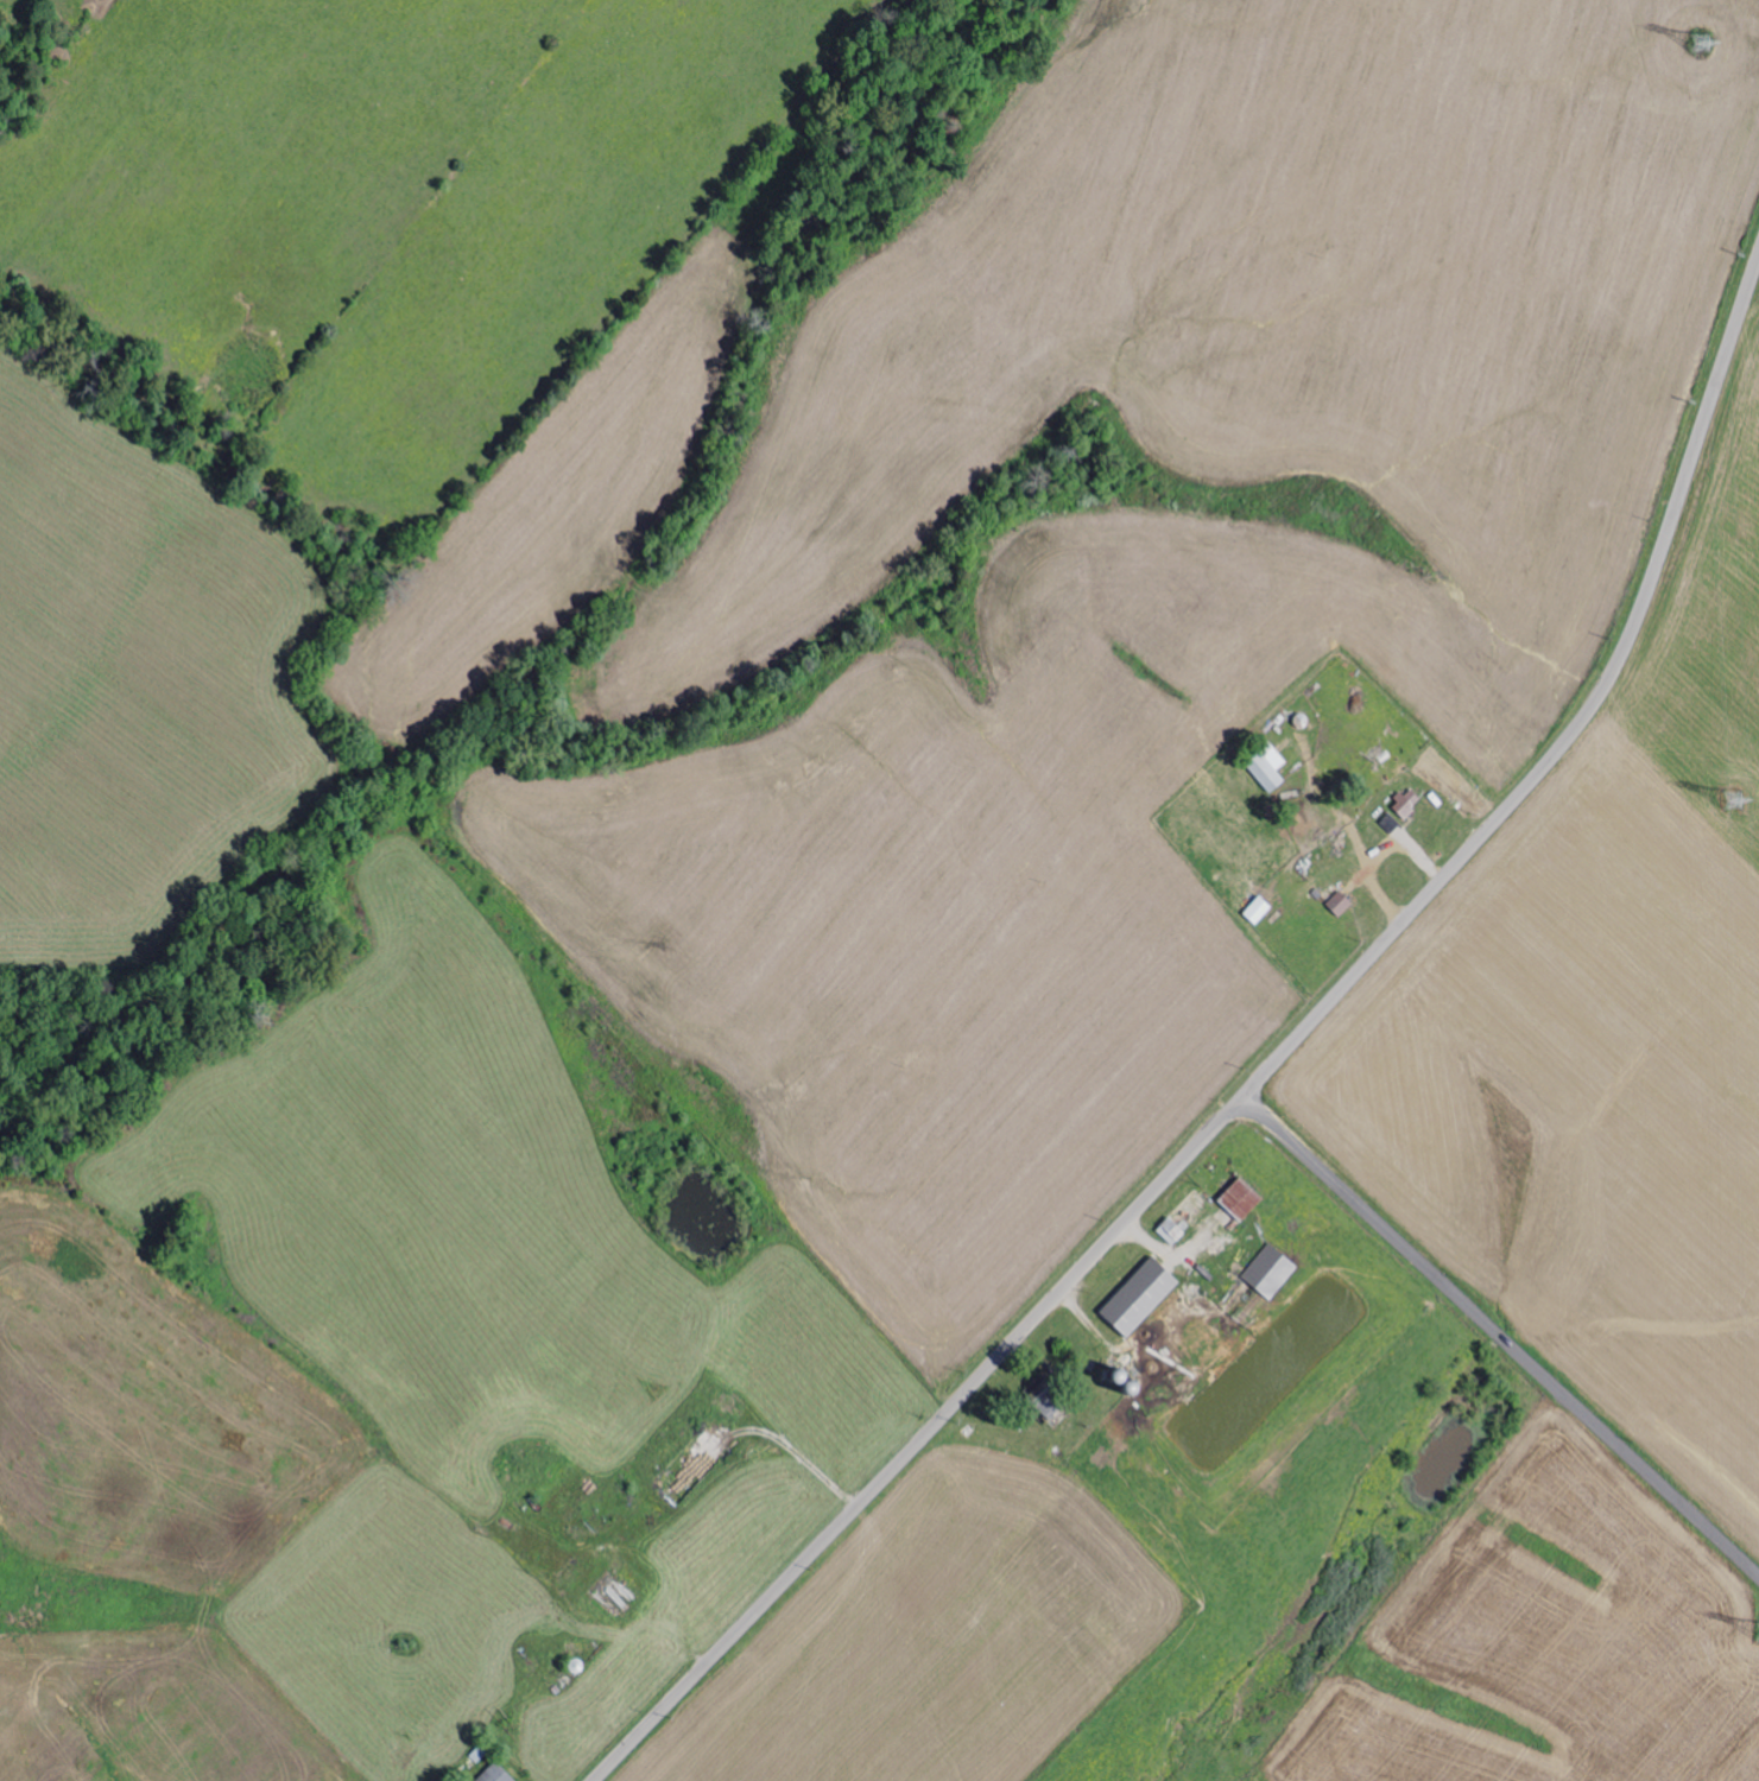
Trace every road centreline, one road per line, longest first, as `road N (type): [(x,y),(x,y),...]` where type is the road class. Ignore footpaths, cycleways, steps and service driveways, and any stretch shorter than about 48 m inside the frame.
road 1 (residential): [(594,1780),(1284,1053),(1573,731),(1630,633),(1758,256)]
road 2 (residential): [(1241,1098),(1758,1580)]

